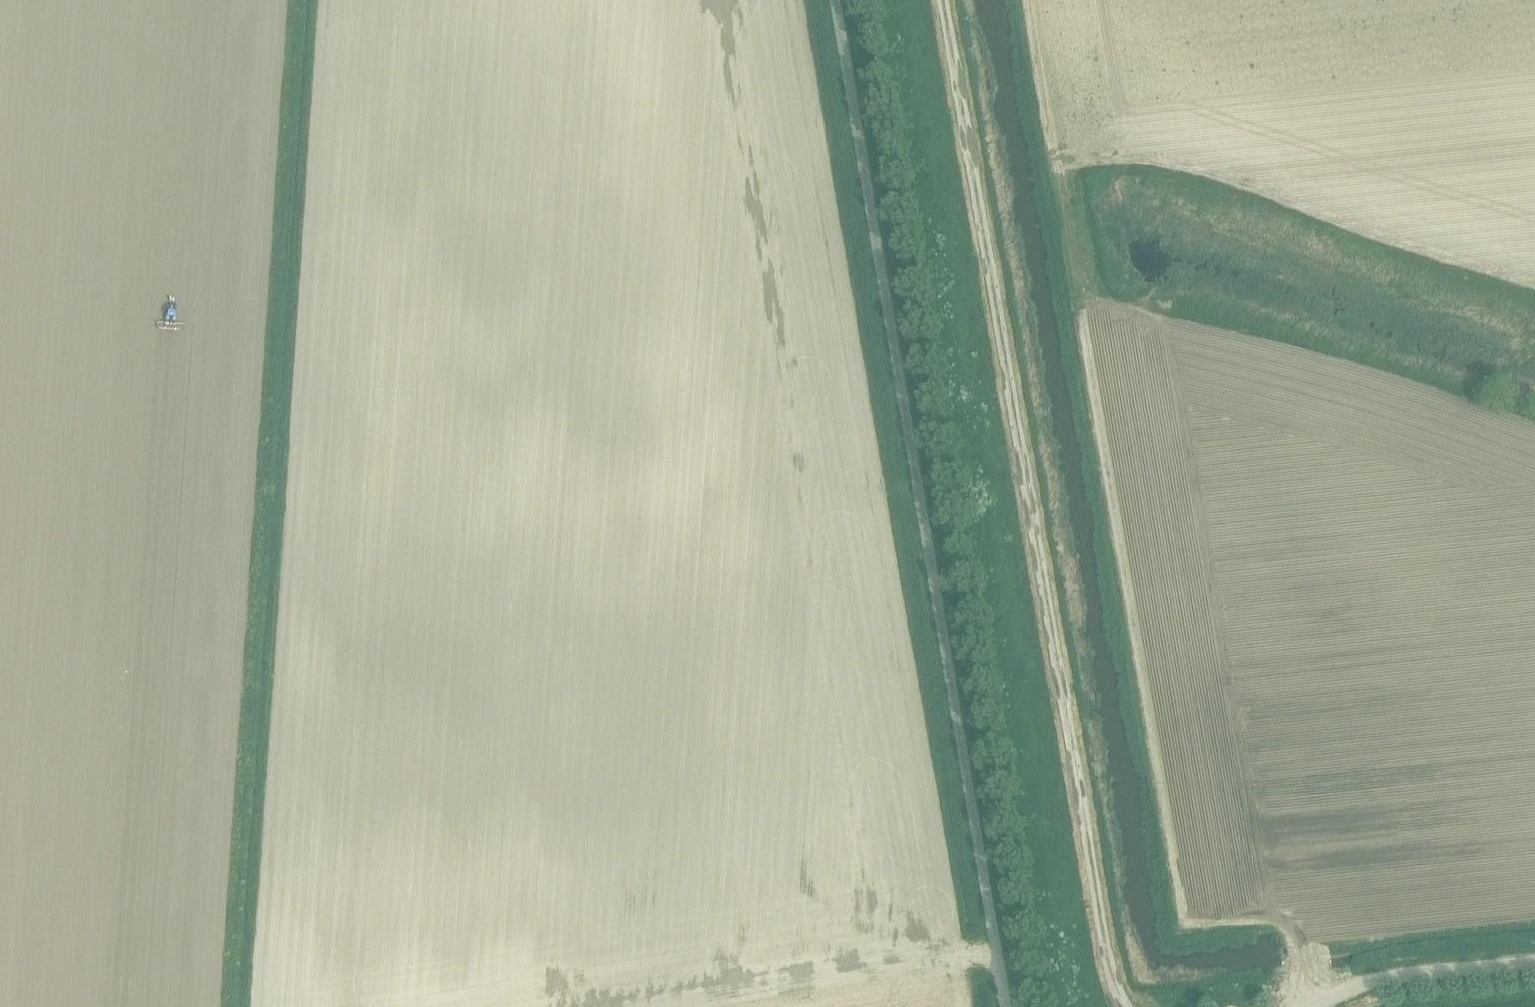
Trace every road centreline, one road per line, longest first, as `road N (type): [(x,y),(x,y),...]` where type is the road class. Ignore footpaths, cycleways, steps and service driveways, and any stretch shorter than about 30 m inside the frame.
road 1 (track): [(1125,1006),(1111,973),(945,0)]
road 2 (unclassified): [(1013,1006),(838,0)]
road 3 (unclassified): [(1317,1006),(1446,973),(1534,966)]

